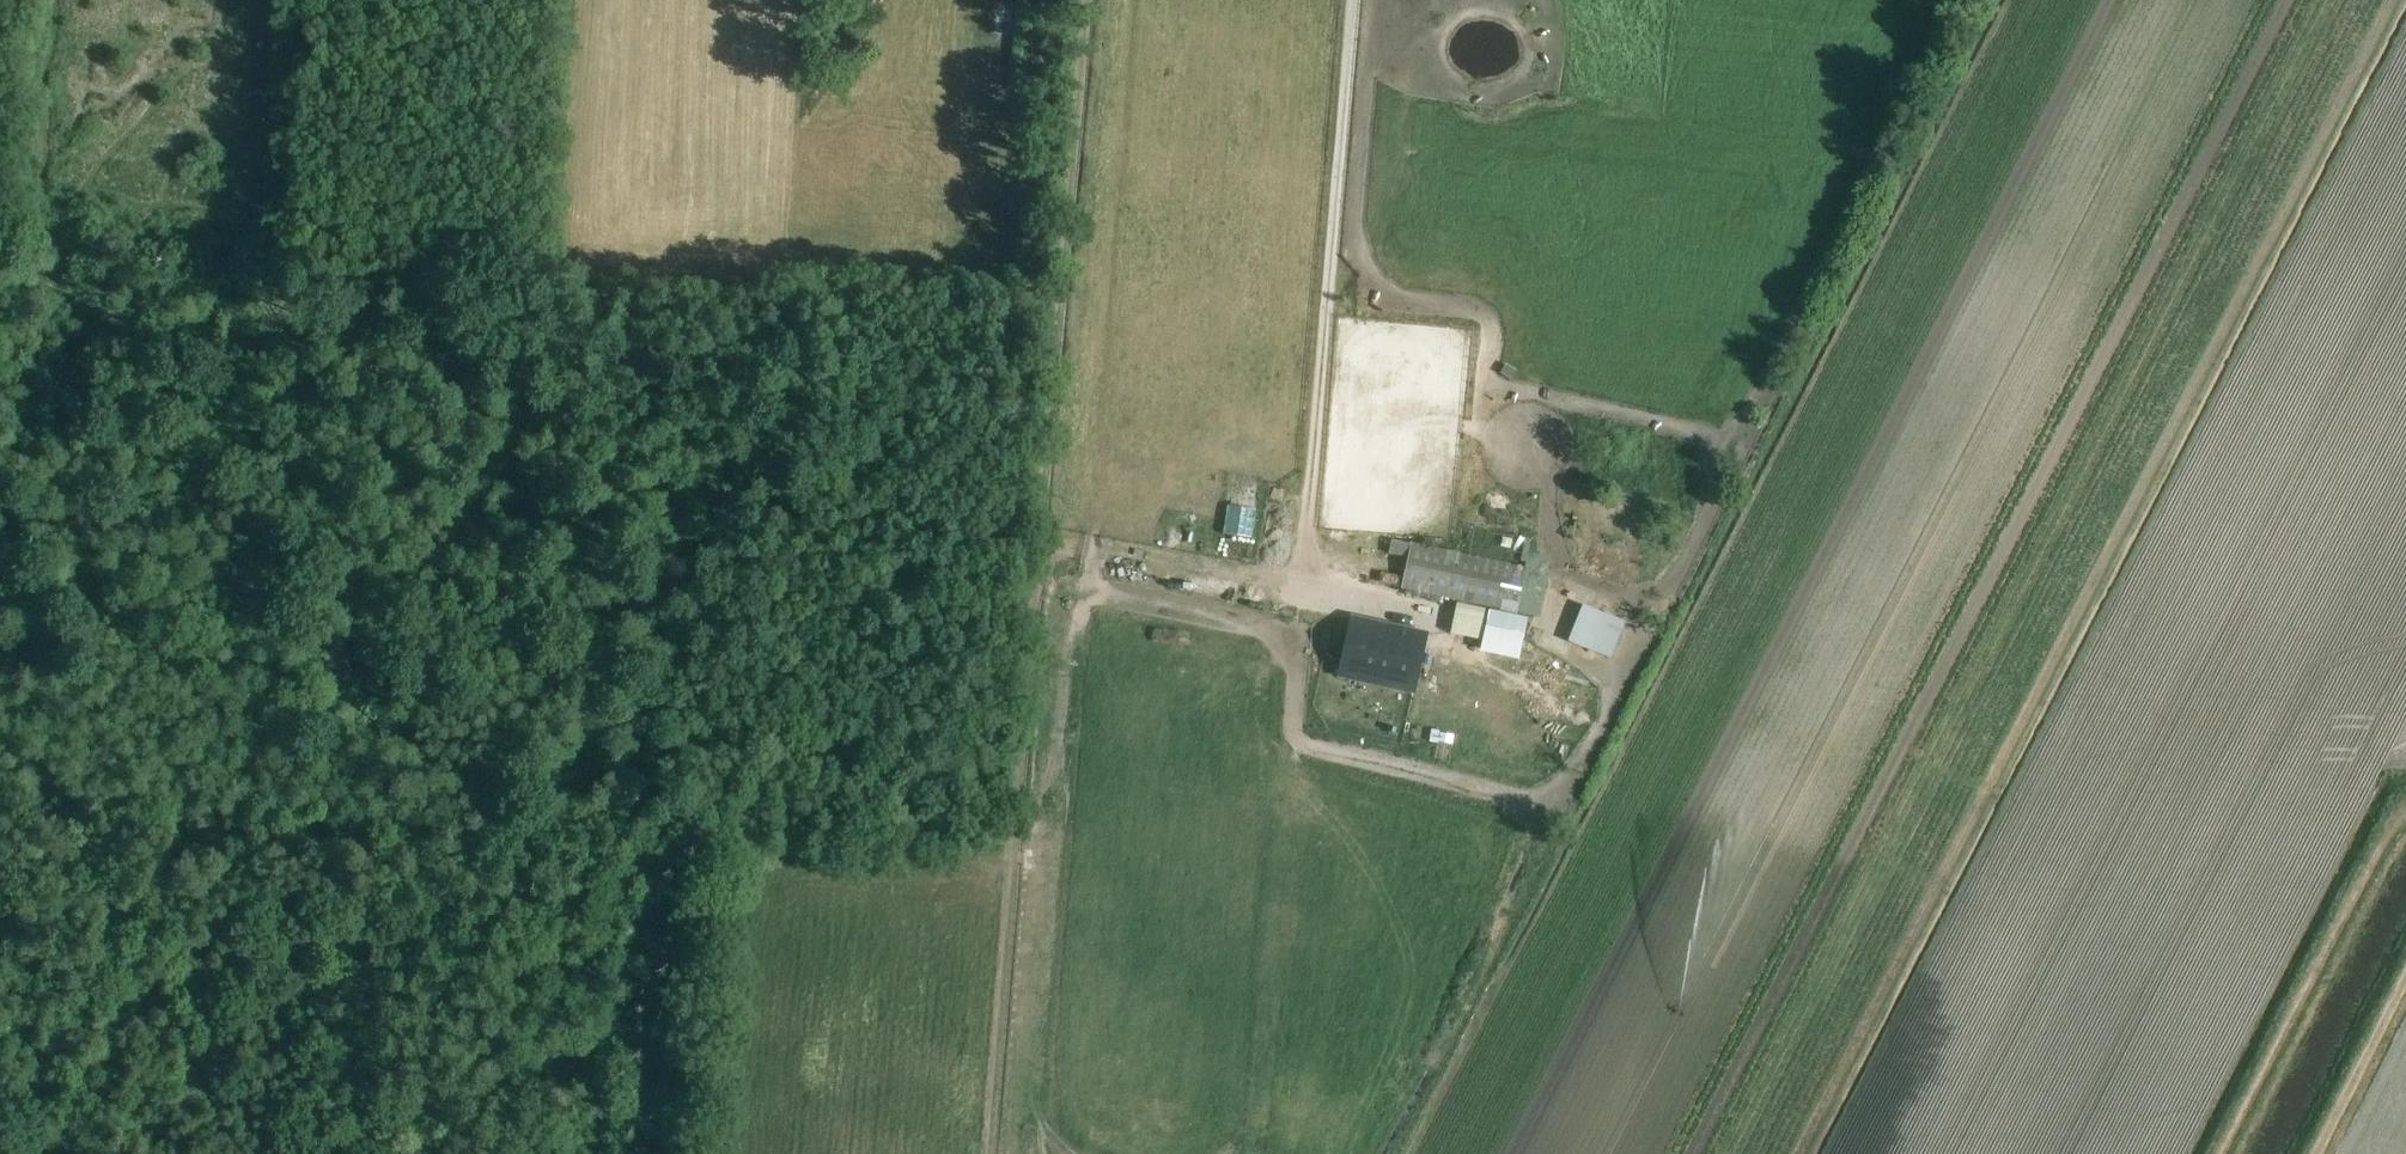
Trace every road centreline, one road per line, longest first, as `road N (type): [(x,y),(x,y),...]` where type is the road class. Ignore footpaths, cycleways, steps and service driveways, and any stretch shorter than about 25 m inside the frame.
road 1 (track): [(1098,0),(993,1153)]
road 2 (track): [(1355,0),(1305,565),(1317,586),(1367,601)]
road 3 (track): [(2405,965),(2313,1153)]

